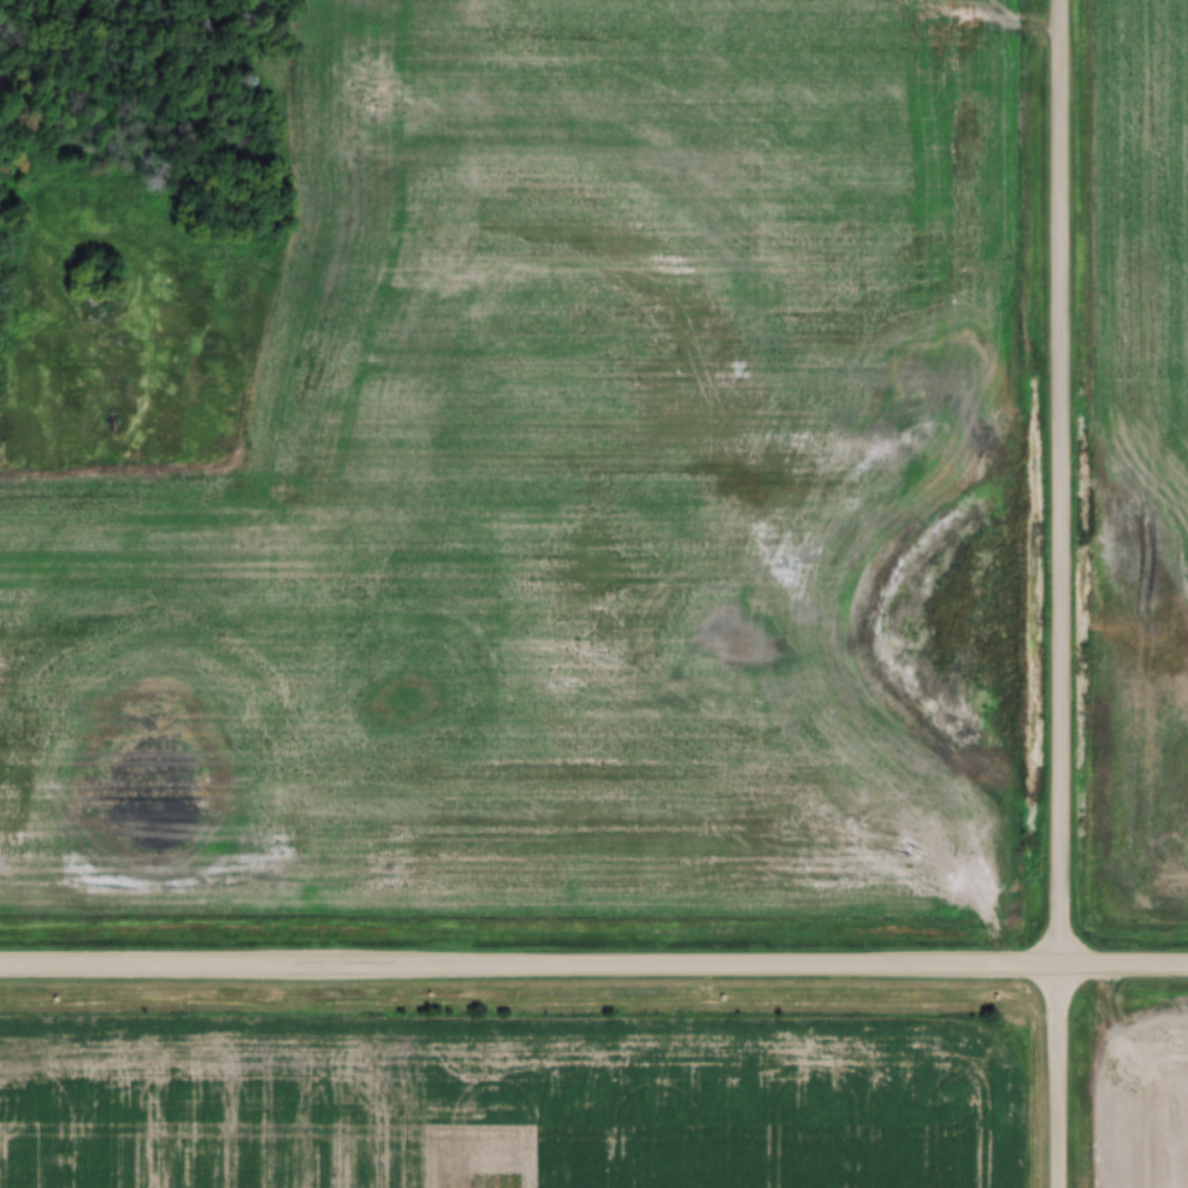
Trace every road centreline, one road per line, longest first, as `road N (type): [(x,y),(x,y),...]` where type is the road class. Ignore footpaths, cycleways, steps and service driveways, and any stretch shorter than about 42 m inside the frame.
road 1 (residential): [(0,963),(1187,964)]
road 2 (residential): [(1062,964),(1060,0)]
road 3 (residential): [(1062,1187),(1062,964)]

